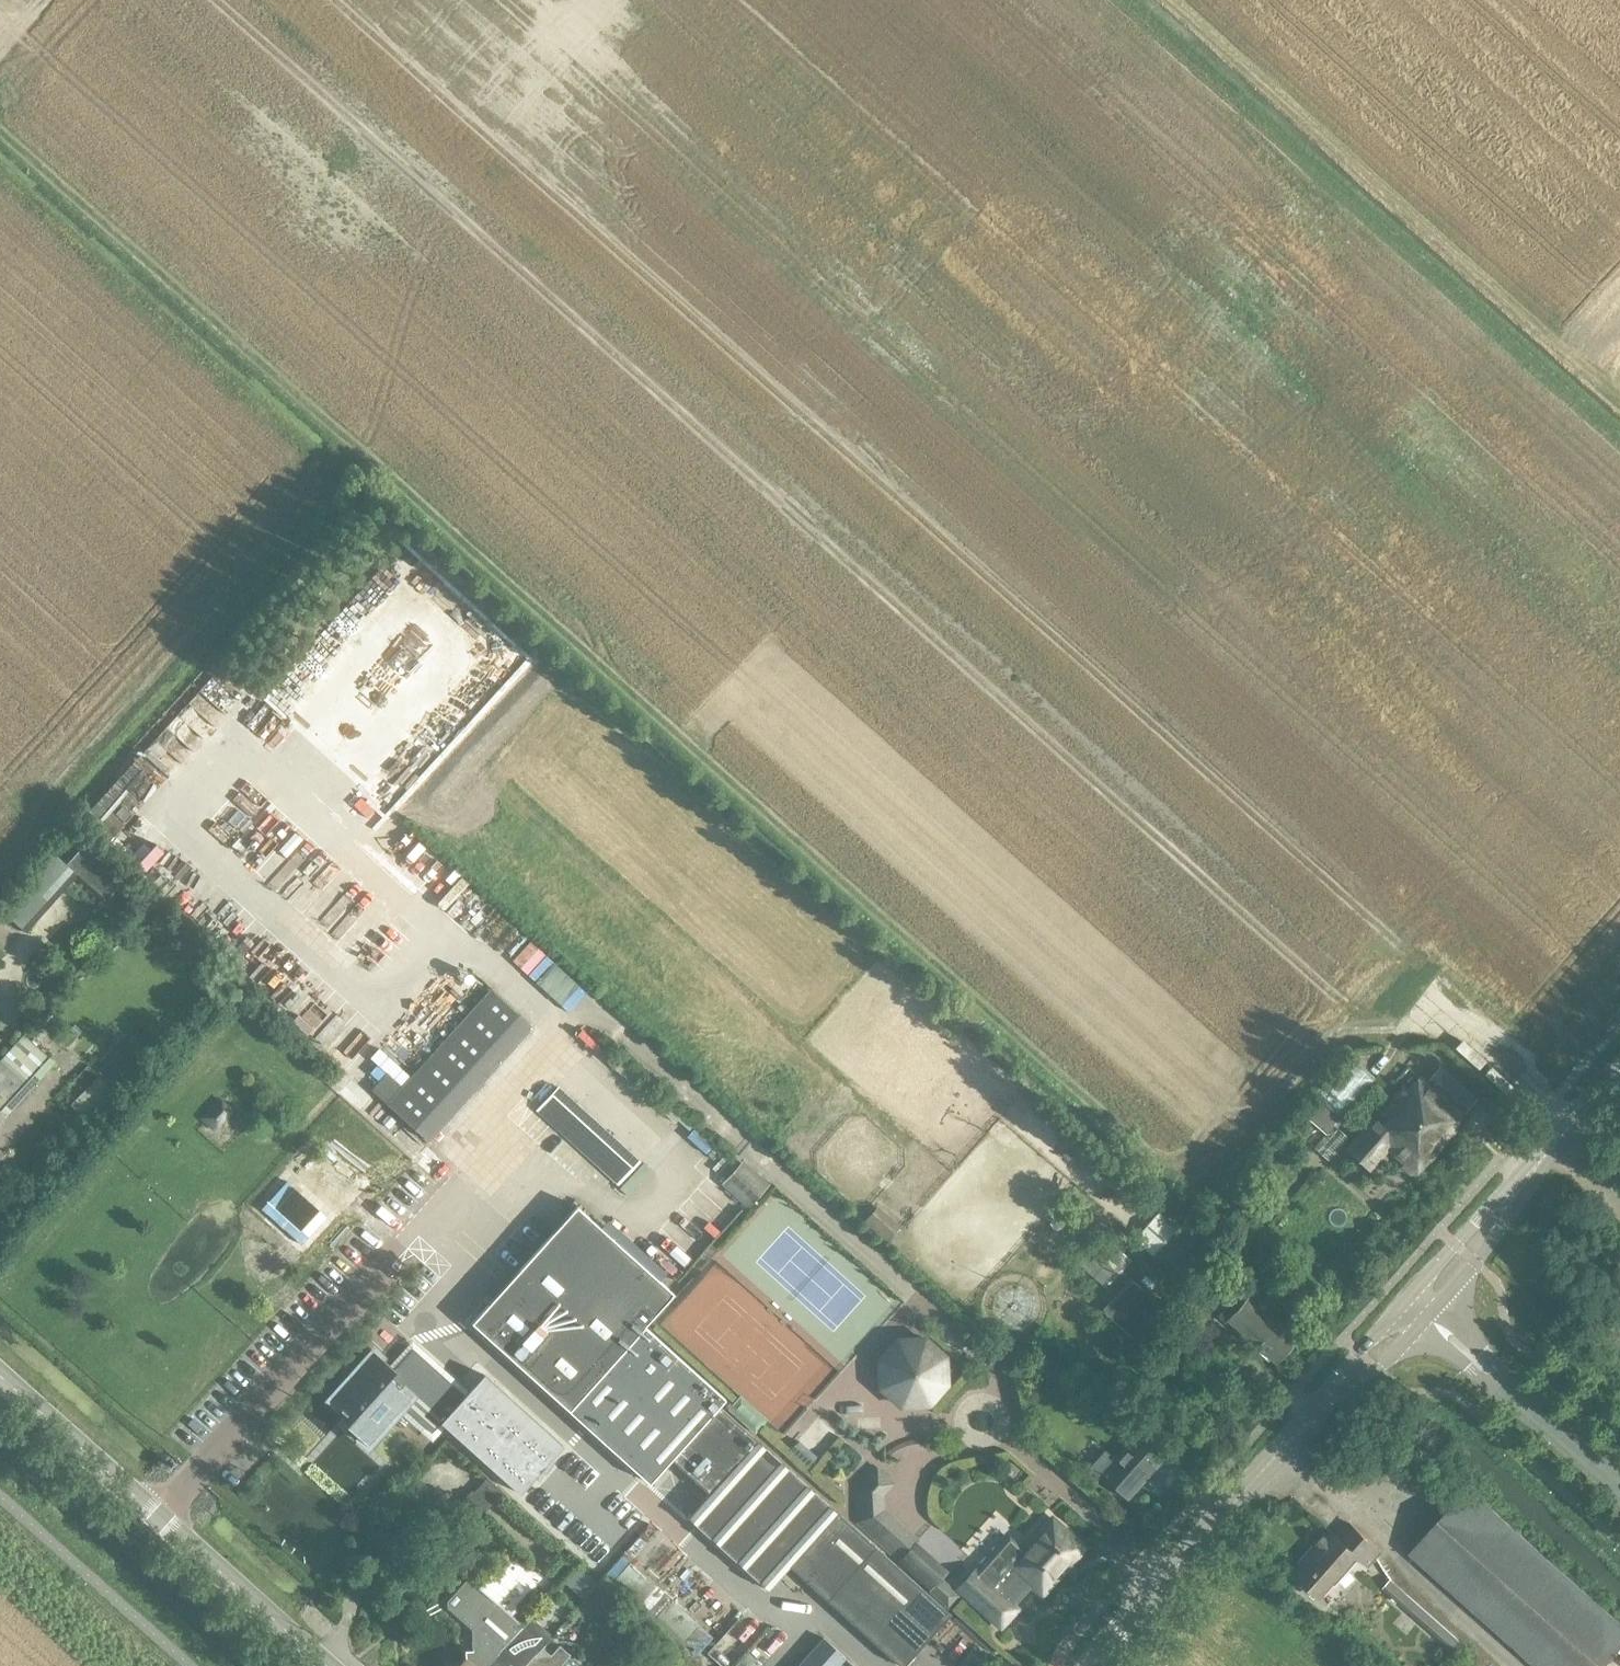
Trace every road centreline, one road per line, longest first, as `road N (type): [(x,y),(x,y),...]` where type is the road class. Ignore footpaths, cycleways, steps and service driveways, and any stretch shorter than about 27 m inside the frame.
road 1 (tertiary): [(1089,1665),(1109,1632),(1416,1309)]
road 2 (tertiary): [(325,1665),(0,1377)]
road 3 (tertiary): [(1416,1309),(1619,1076)]
road 4 (residential): [(1619,1490),(1416,1309)]

